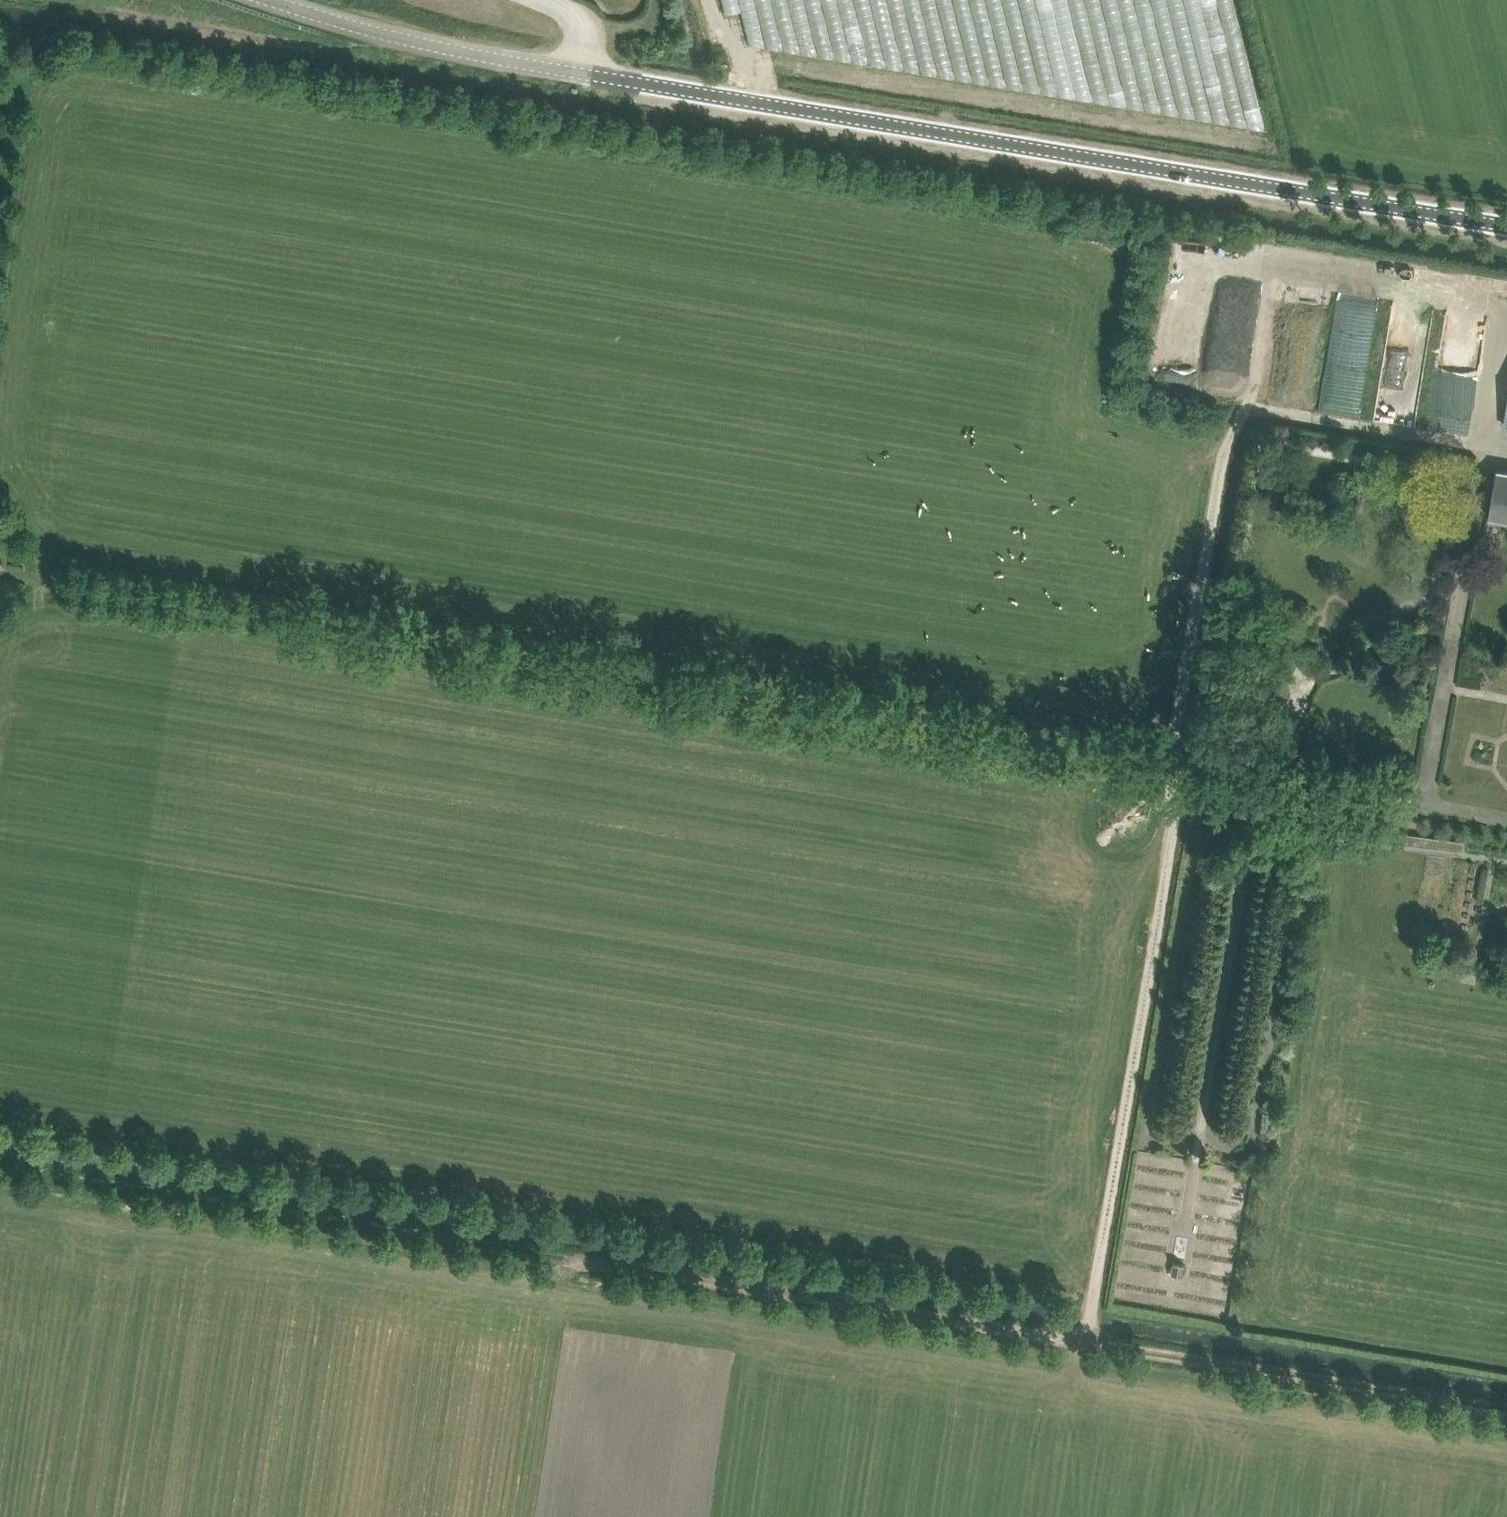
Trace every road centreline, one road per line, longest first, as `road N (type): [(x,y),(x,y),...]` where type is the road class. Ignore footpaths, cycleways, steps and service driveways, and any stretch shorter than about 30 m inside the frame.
road 1 (track): [(0,571),(1506,822)]
road 2 (unclassified): [(1506,224),(529,63),(363,28),(286,0)]
road 3 (track): [(1262,781),(1184,1226)]

